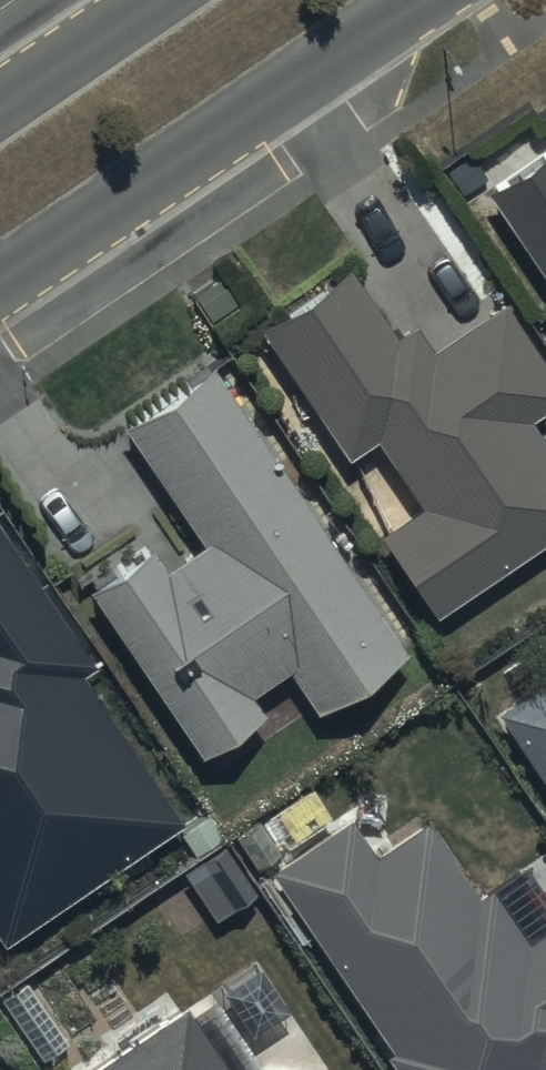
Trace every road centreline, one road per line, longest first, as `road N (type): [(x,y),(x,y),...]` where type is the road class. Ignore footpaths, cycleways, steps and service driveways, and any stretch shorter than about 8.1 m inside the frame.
road 1 (tertiary): [(418,0),(0,286)]
road 2 (tertiary): [(0,105),(156,0)]

